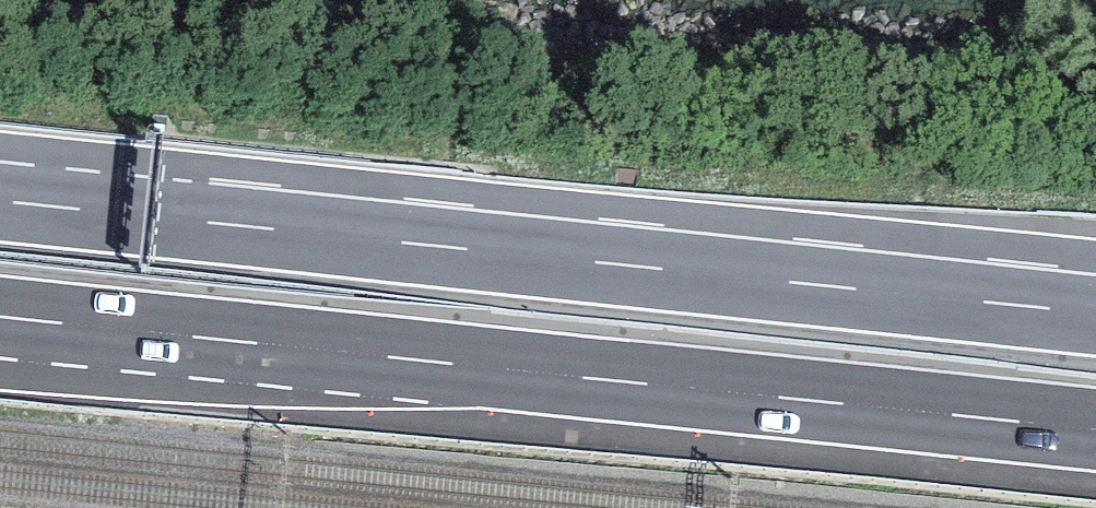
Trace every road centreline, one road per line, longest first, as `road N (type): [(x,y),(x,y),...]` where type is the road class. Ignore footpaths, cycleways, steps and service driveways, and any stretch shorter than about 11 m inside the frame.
road 1 (motorway): [(0,315),(1095,429)]
road 2 (motorway): [(1095,315),(0,204)]

